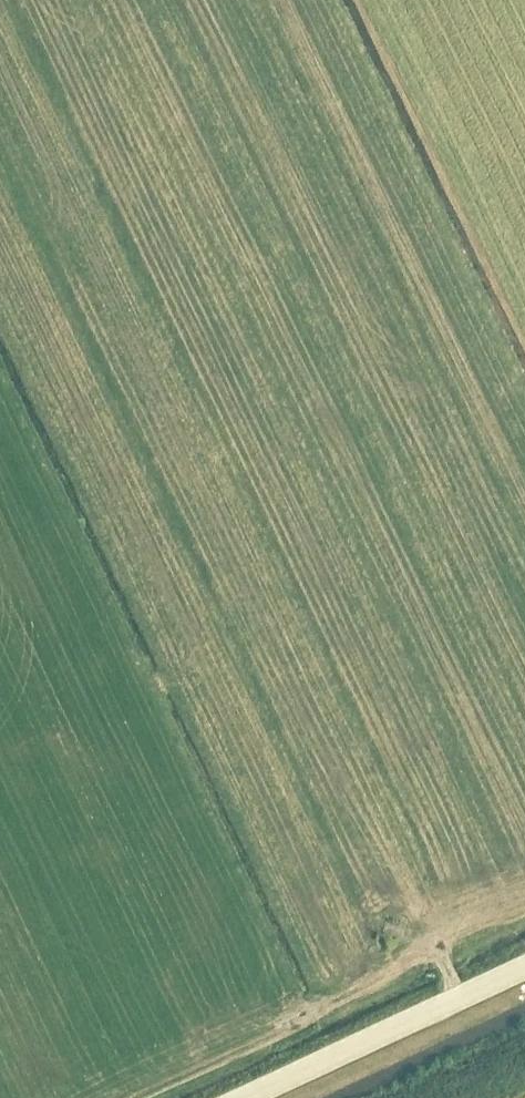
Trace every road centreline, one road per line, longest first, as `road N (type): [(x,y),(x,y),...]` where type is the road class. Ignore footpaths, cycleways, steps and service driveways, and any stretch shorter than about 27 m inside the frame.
road 1 (tertiary): [(253,1097),(524,970)]

